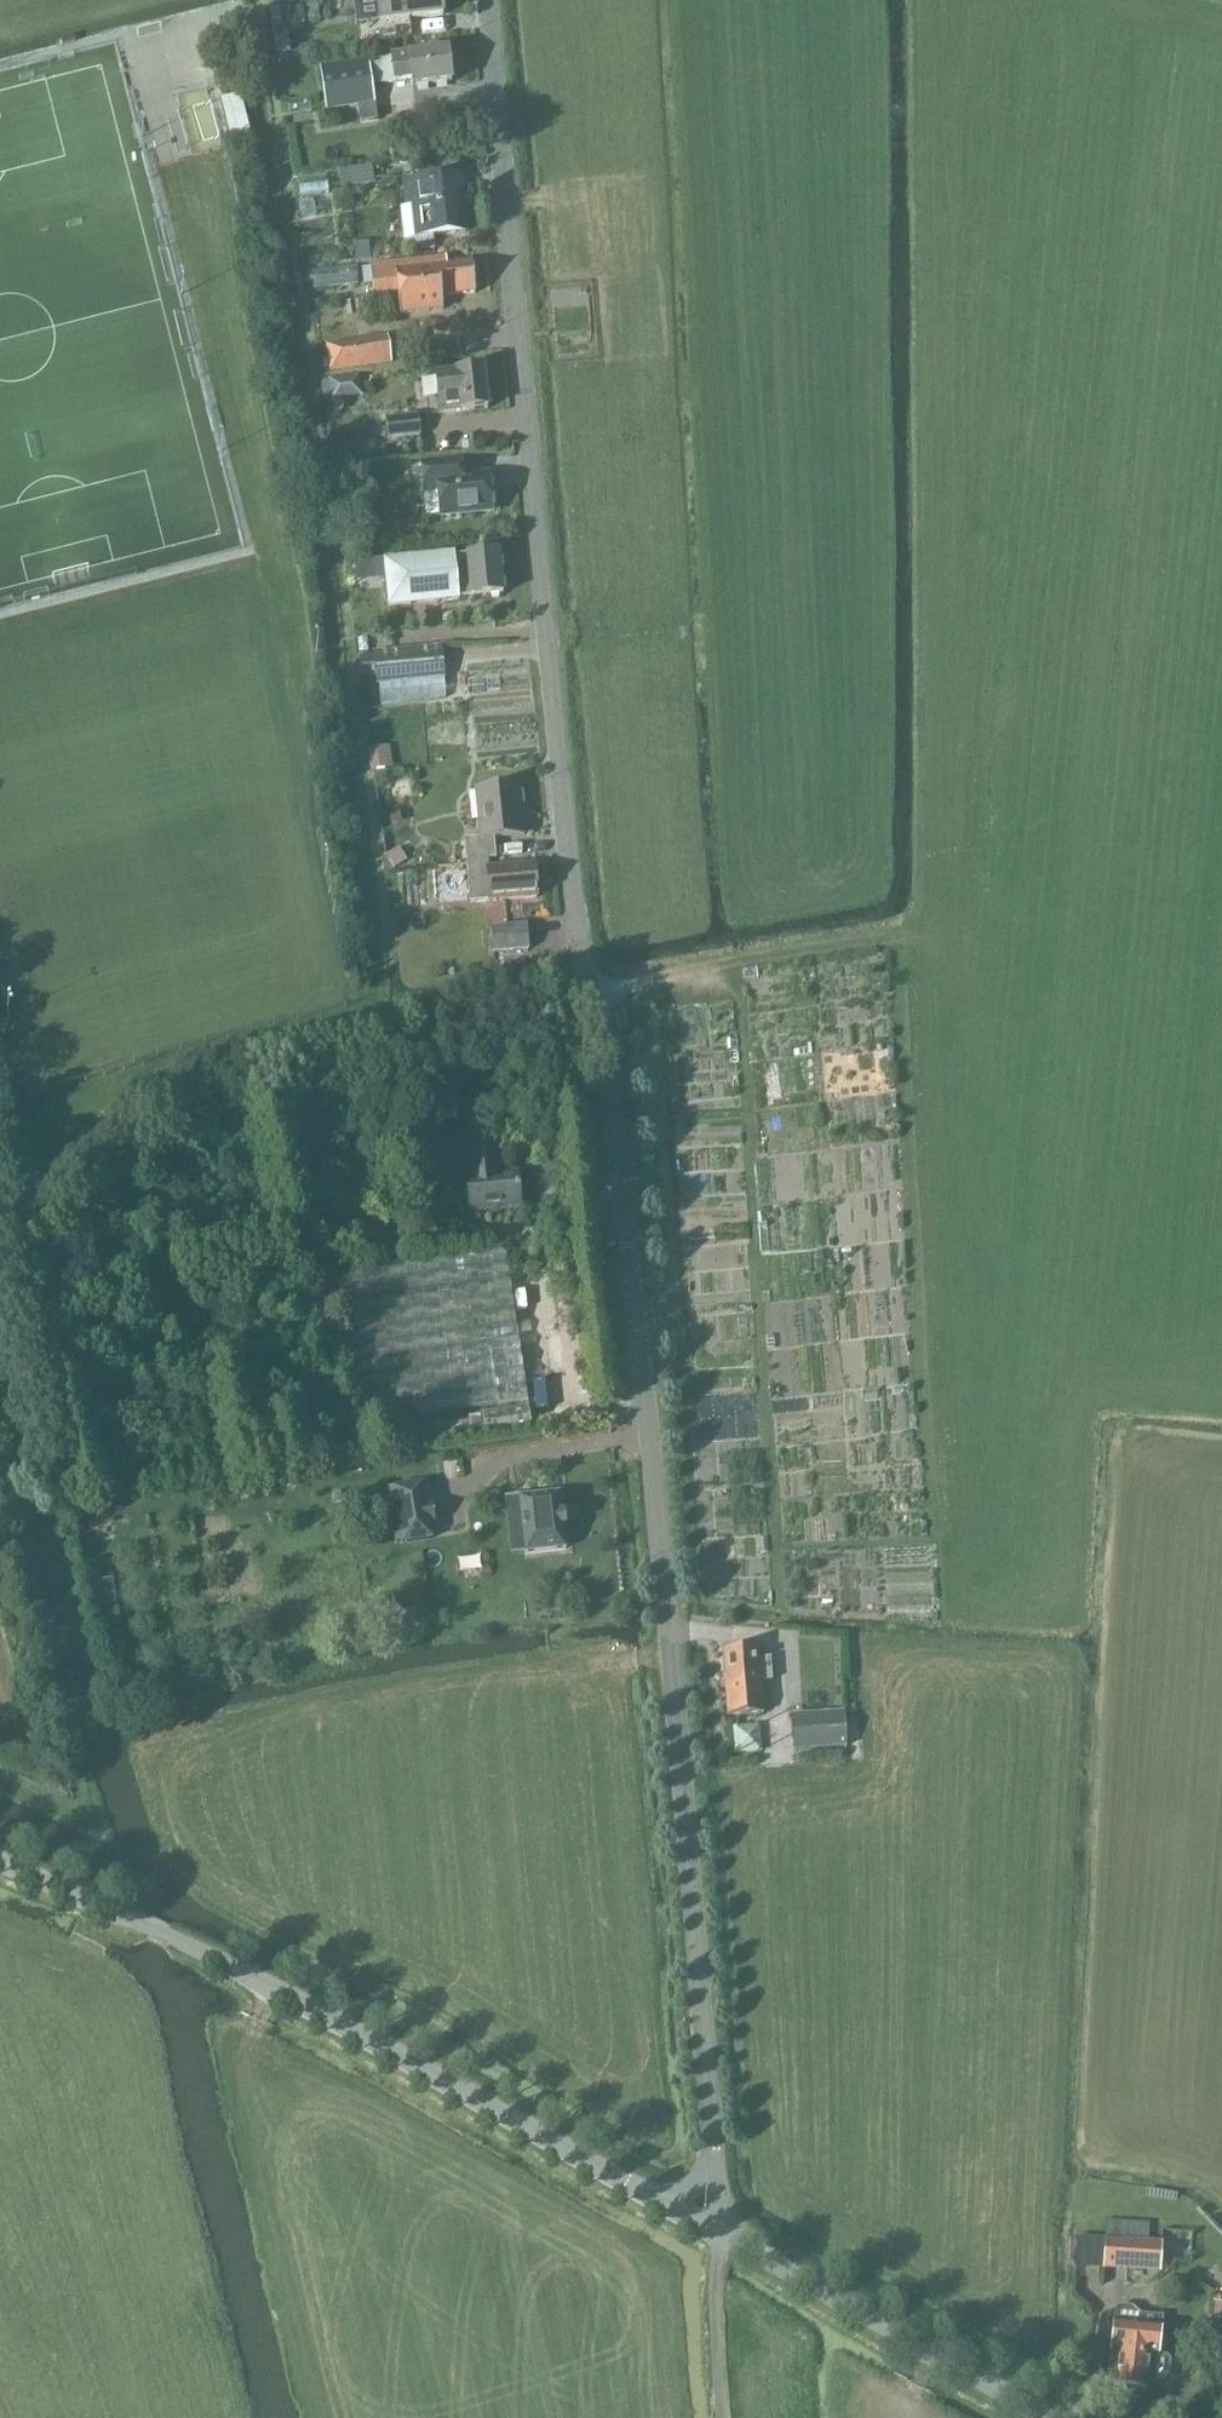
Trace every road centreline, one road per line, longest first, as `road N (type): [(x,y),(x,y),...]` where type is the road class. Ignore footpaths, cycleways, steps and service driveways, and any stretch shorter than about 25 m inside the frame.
road 1 (residential): [(715,2229),(715,2144),(669,1621),(629,1245),(571,894),(485,0)]
road 2 (unclassified): [(0,1859),(715,2229)]
road 3 (unclassified): [(1044,2417),(918,2338),(715,2229)]
road 4 (track): [(915,934),(591,993)]

